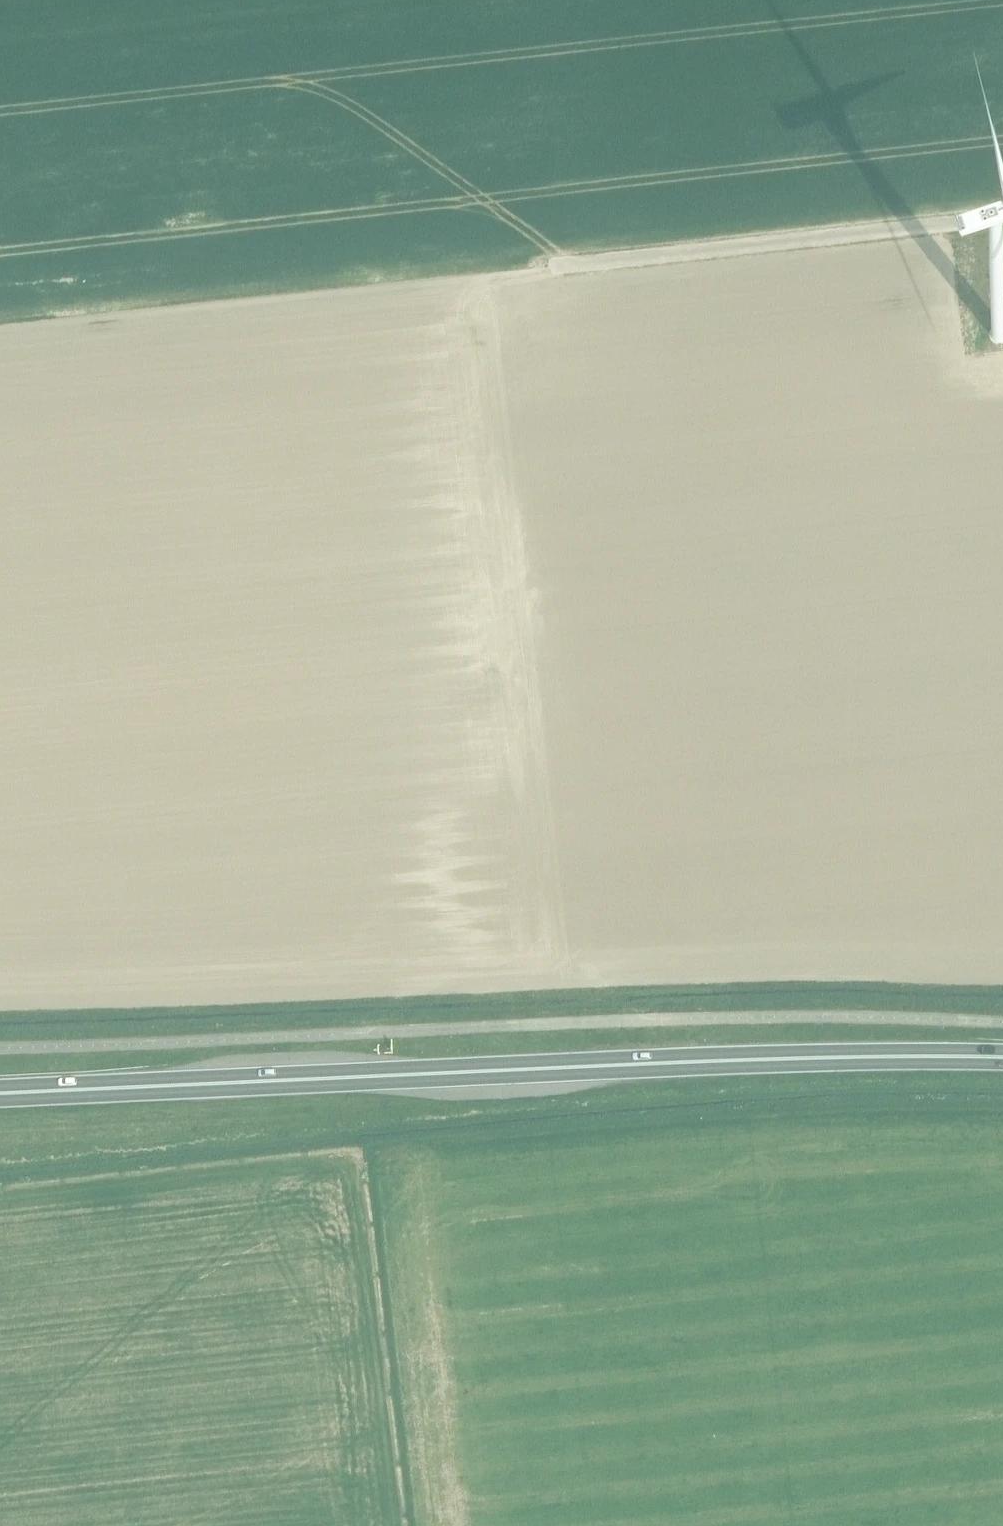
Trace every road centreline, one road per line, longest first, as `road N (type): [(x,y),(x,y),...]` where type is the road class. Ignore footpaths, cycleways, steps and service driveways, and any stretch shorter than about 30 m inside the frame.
road 1 (trunk): [(0,1093),(604,1066),(1002,1059)]
road 2 (track): [(570,269),(1002,219)]

